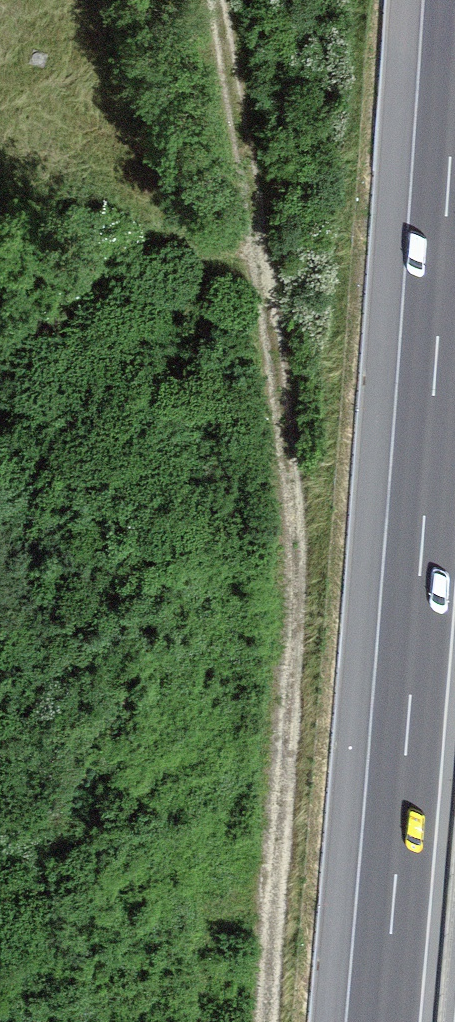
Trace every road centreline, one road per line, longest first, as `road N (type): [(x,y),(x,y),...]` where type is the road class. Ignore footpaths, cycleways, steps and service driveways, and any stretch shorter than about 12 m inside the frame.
road 1 (track): [(218,0),(257,223),(296,552),(263,1021)]
road 2 (motorway): [(454,93),(383,1021)]

